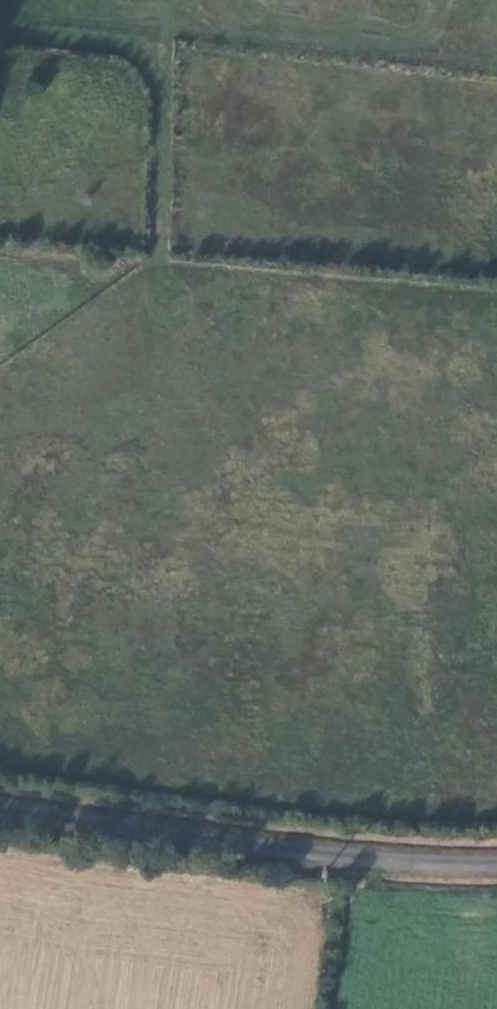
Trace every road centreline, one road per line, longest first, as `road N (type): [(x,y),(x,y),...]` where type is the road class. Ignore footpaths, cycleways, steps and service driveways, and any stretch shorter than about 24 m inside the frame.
road 1 (unclassified): [(0,808),(323,852),(496,860)]

